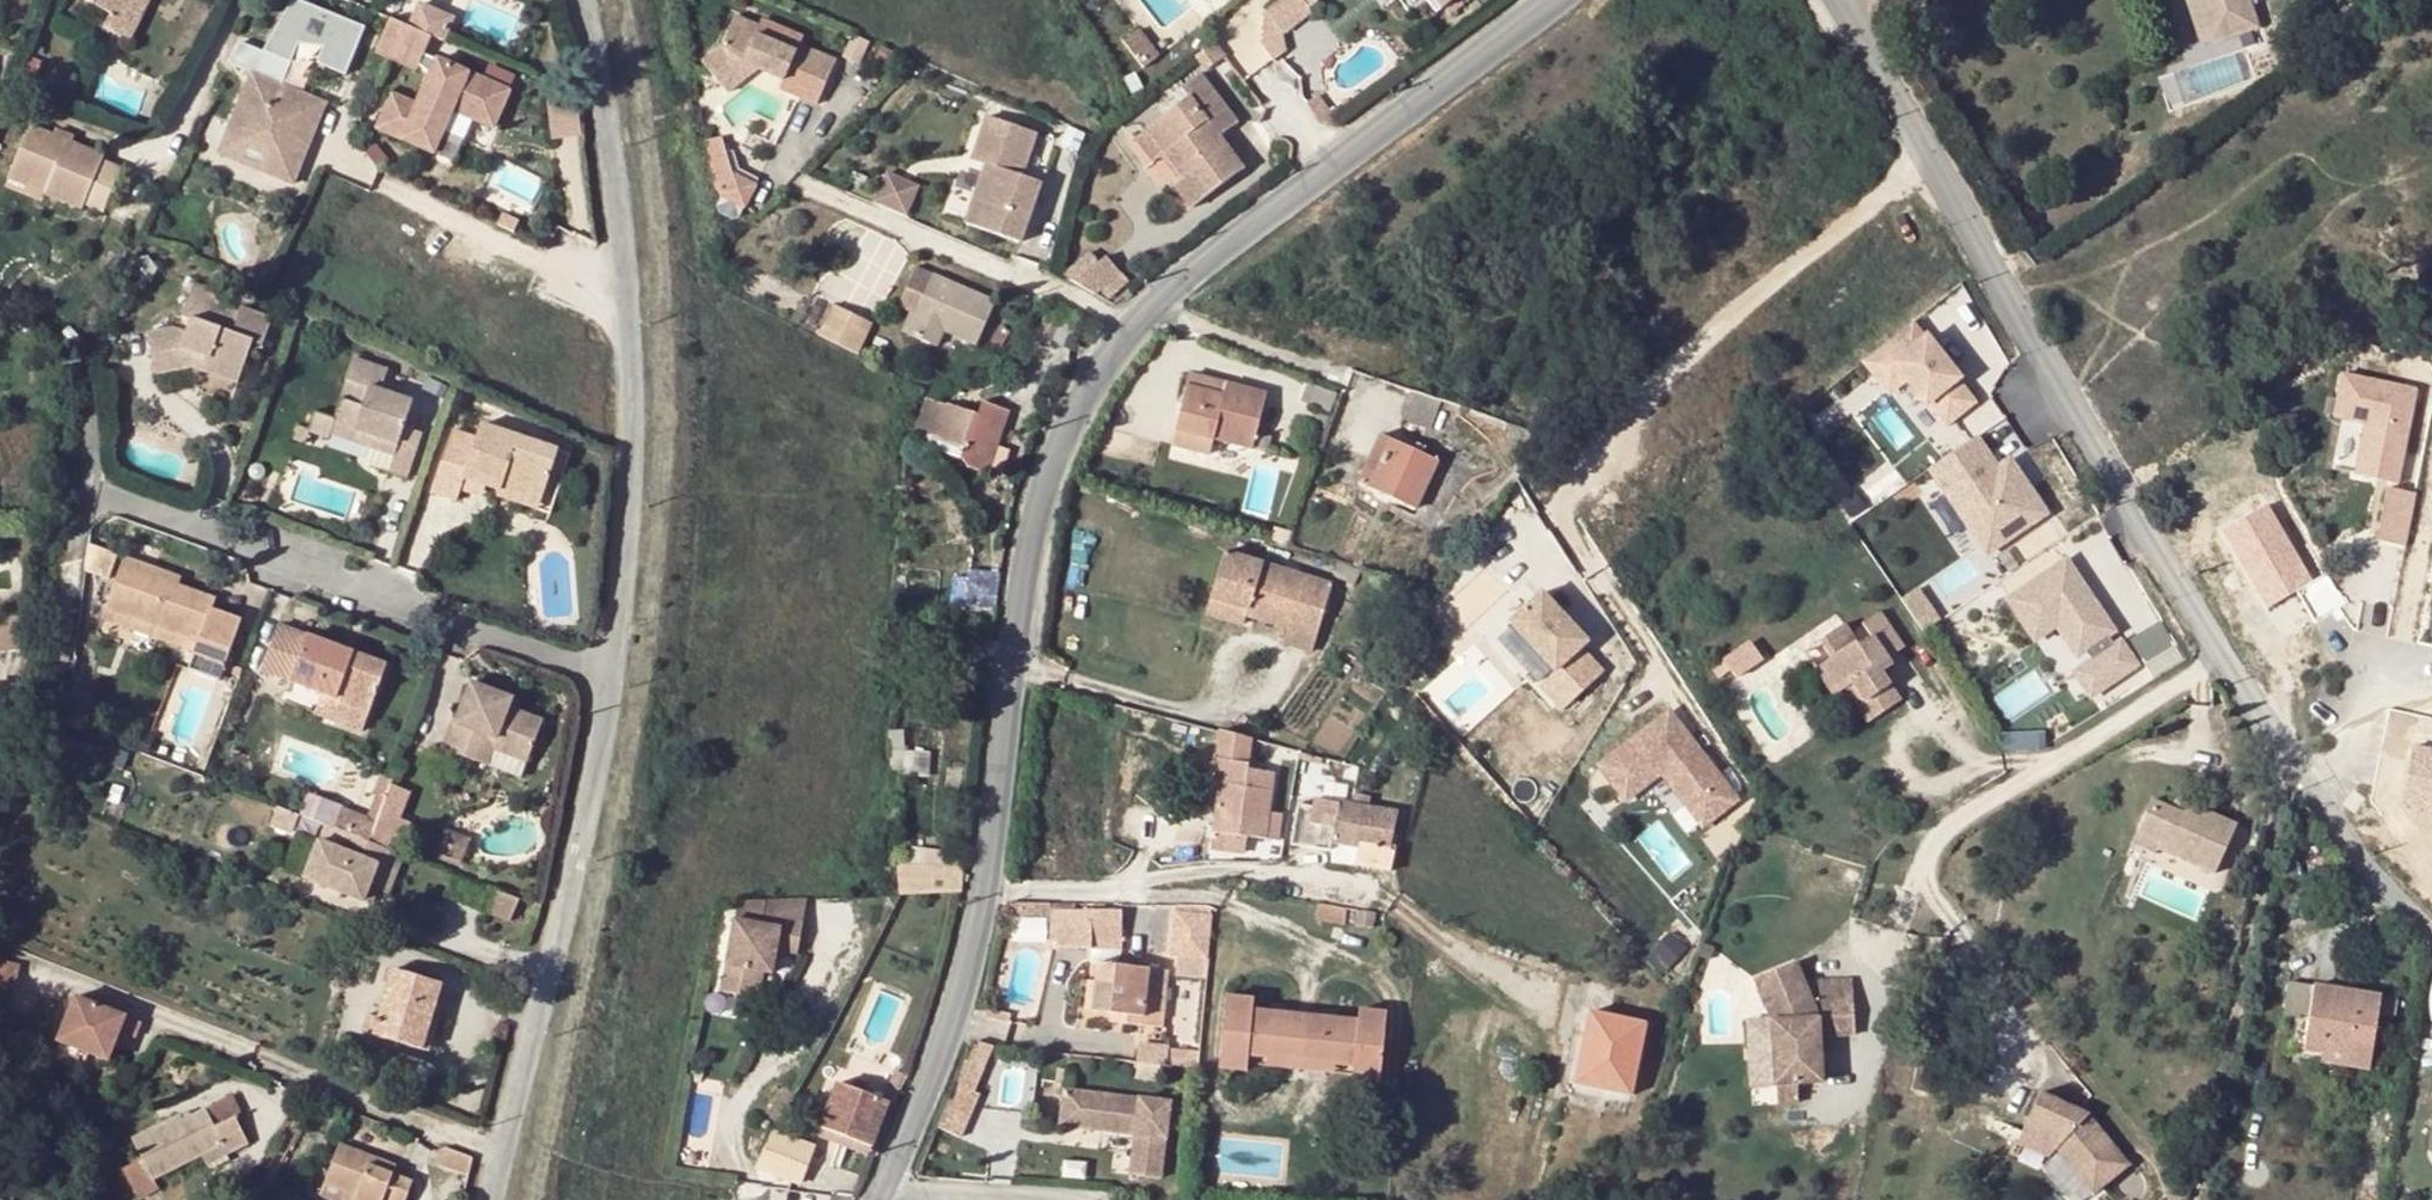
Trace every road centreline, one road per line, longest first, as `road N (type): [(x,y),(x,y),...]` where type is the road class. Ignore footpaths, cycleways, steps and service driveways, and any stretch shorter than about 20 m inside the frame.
road 1 (tertiary): [(1554,0),(1179,271),(1135,312),(1072,414),(1026,529),(1006,654),(985,919),(968,1005),(889,1199)]
road 2 (unclassified): [(1838,0),(2320,806),(2431,927)]
road 3 (residential): [(592,0),(625,174),(636,365),(609,668)]
road 4 (residential): [(609,668),(108,498)]
road 5 (residential): [(609,668),(557,943),(503,1153)]
road 6 (residential): [(45,985),(68,978),(503,1153)]

